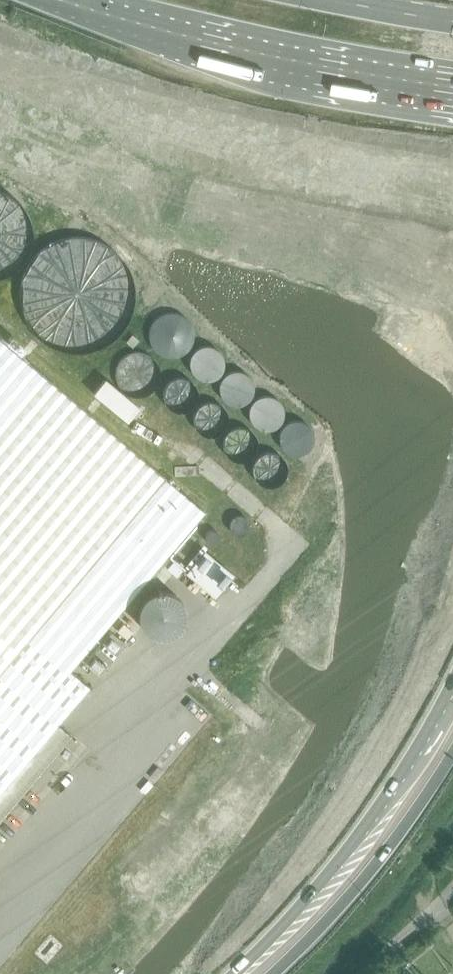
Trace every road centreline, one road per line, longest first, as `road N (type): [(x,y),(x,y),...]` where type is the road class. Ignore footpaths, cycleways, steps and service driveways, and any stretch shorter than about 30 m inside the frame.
road 1 (primary): [(0,131),(195,205),(452,276)]
road 2 (primary): [(452,218),(194,150),(0,79)]
road 3 (primary): [(0,30),(59,54),(294,114),(452,143)]
road 4 (primary): [(452,591),(417,678),(354,793),(212,973)]
road 5 (primary): [(452,87),(267,54),(63,0)]
road 6 (primary): [(265,973),(359,862),(452,699)]
road 7 (primary): [(452,23),(325,0)]

